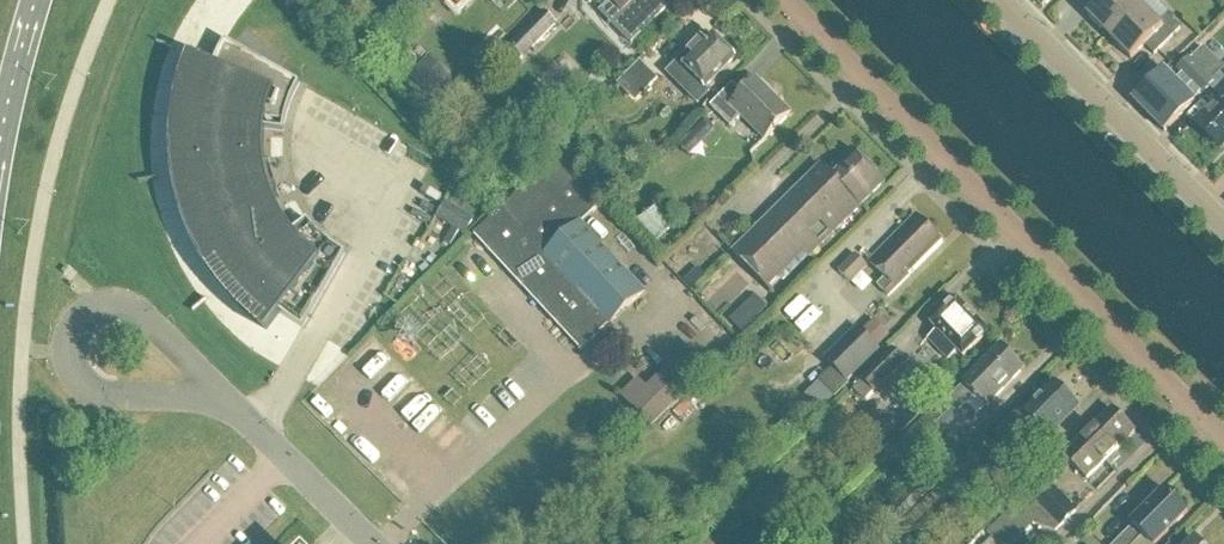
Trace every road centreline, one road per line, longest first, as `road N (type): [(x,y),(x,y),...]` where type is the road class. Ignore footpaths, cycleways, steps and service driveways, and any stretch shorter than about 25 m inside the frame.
road 1 (residential): [(782,0),(1223,442)]
road 2 (unclassified): [(998,0),(1223,226)]
road 3 (residential): [(226,401),(138,313),(95,311),(69,335),(65,354),(80,383),(123,399)]
road 4 (residential): [(370,543),(226,401)]
road 5 (primary): [(0,141),(36,0)]

